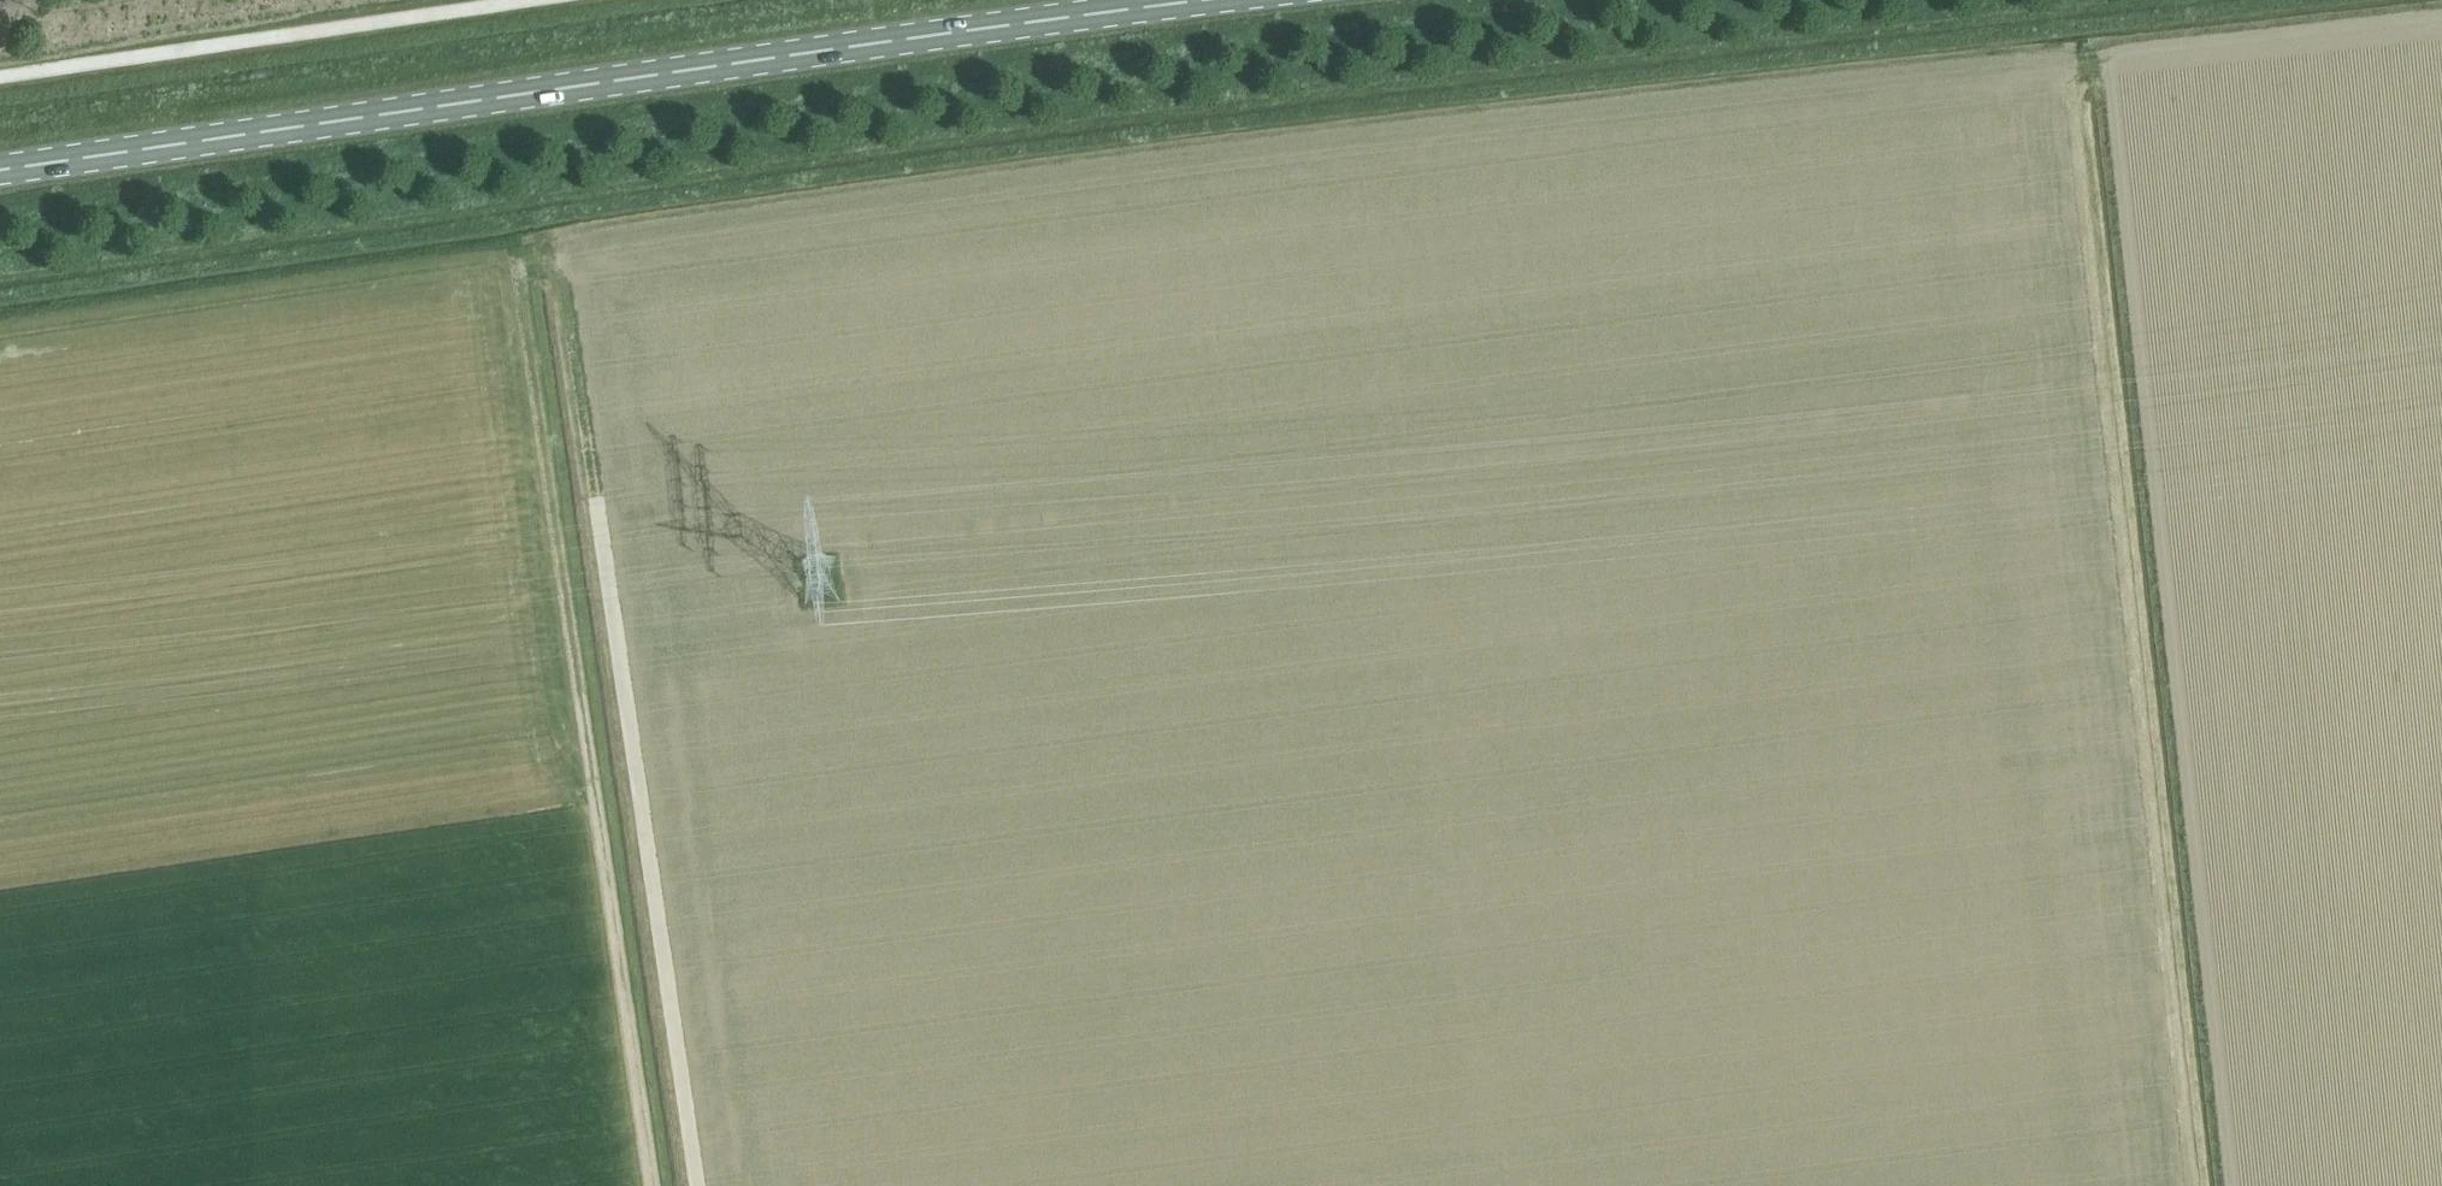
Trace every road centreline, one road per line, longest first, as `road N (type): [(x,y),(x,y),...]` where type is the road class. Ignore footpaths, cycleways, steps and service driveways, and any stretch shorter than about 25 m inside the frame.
road 1 (primary): [(0,173),(1234,0)]

